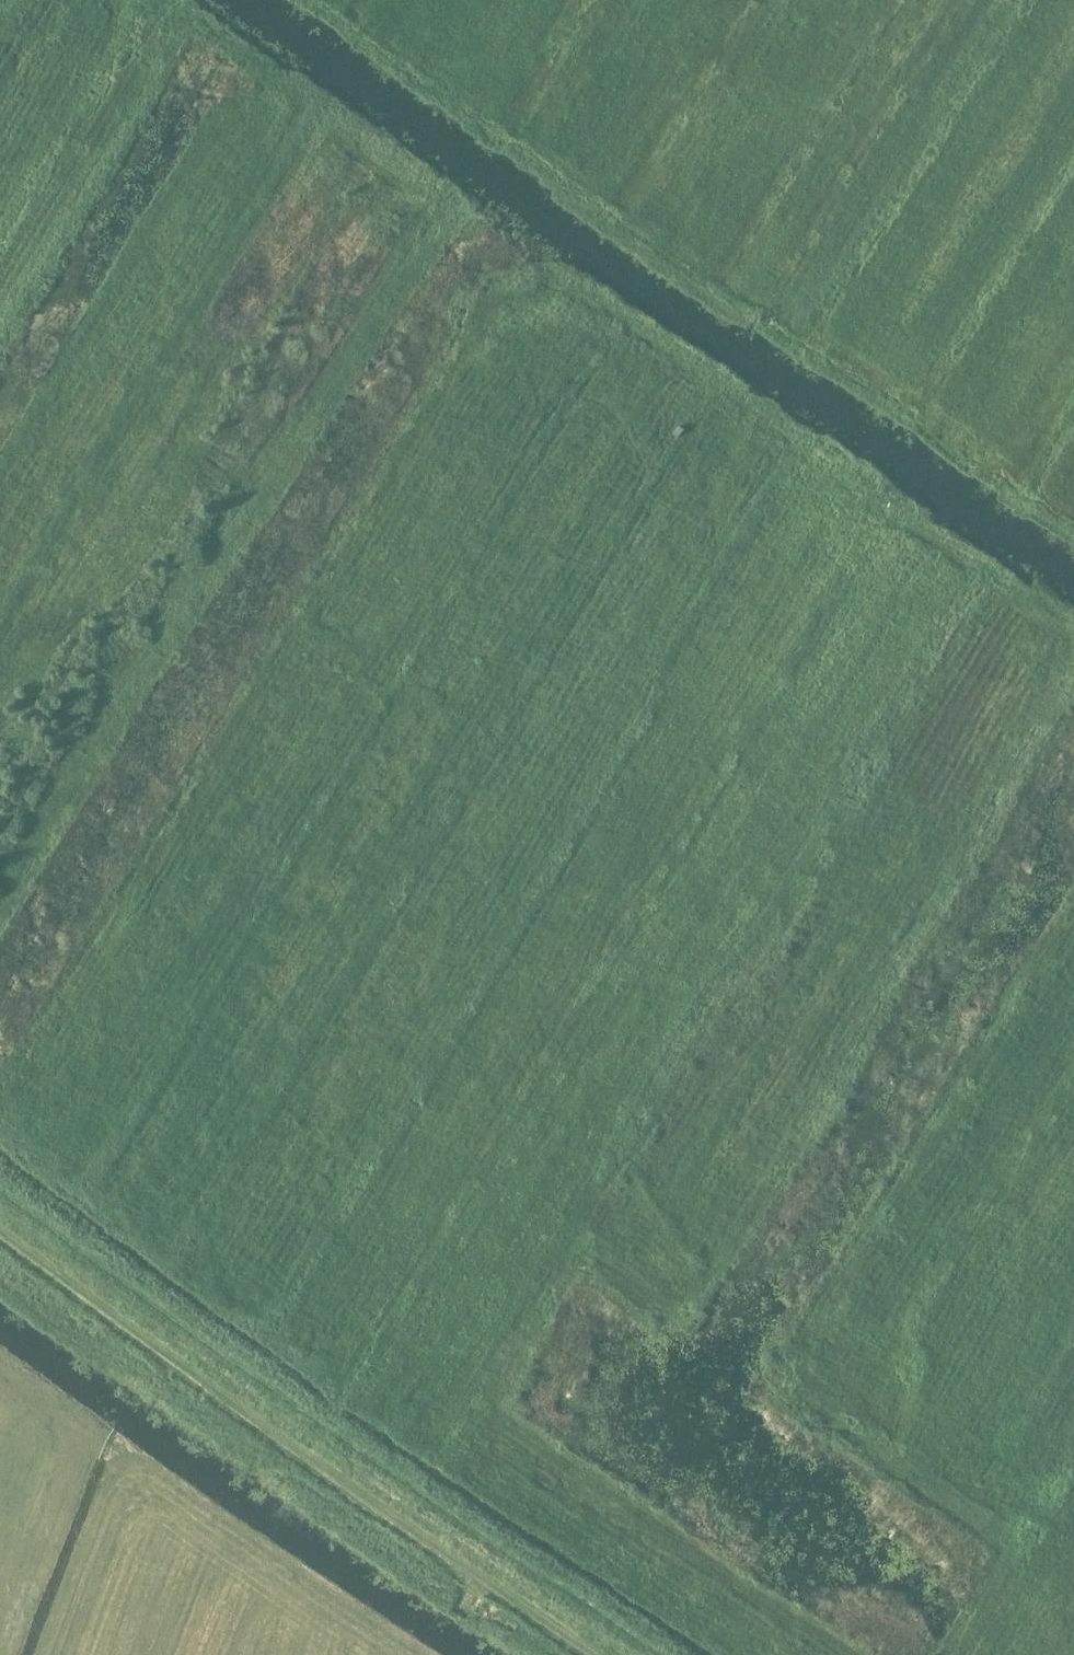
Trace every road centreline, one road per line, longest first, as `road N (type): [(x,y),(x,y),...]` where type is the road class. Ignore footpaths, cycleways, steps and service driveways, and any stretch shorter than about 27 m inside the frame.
road 1 (track): [(0,1232),(597,1654)]
road 2 (track): [(0,1193),(322,1433)]

